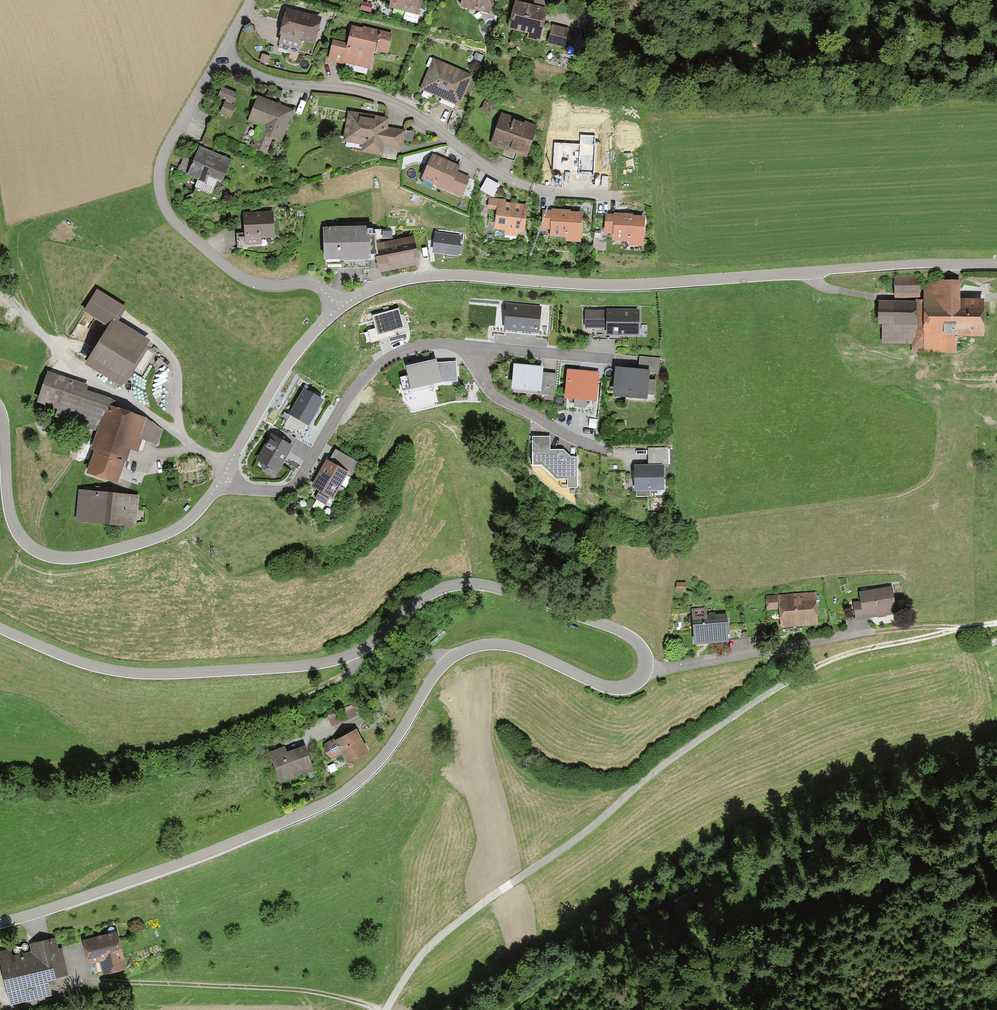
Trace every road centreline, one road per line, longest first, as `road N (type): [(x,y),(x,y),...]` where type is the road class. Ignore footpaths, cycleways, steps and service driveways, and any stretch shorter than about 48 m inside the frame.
road 1 (tertiary): [(644,670),(614,687),(517,647),(467,649),(442,667),(387,750),(339,795),(234,842),(0,922)]
road 2 (track): [(385,1009),(441,934),(756,701),(847,654),(996,623)]
road 3 (tertiary): [(0,627),(122,671),(290,667),(355,653),(427,595),(476,584),(625,633),(642,650),(644,670)]
road 4 (tertiary): [(996,263),(631,285),(423,276),(377,287),(339,308)]
road 5 (track): [(996,839),(581,957),(508,1009)]
road 6 (residential): [(222,51),(273,82),(386,100),(516,184),(619,195)]
road 7 (track): [(372,1009),(331,996),(106,980),(11,1009),(0,996)]
road 8 (residential): [(222,51),(165,149),(161,195),(175,221),(238,276),(316,285),(339,308)]
road 9 (tertiary): [(222,478),(167,533),(87,556),(45,554),(13,522),(0,415)]
road 10 (residential): [(222,478),(281,492),(373,369),(428,344),(475,347)]
road 11 (residential): [(644,670),(881,630)]
road 12 (residential): [(475,347),(493,394),(610,454),(661,453)]
road 13 (tertiary): [(339,308),(285,368),(222,478)]
road 14 (residential): [(475,347),(634,362)]

